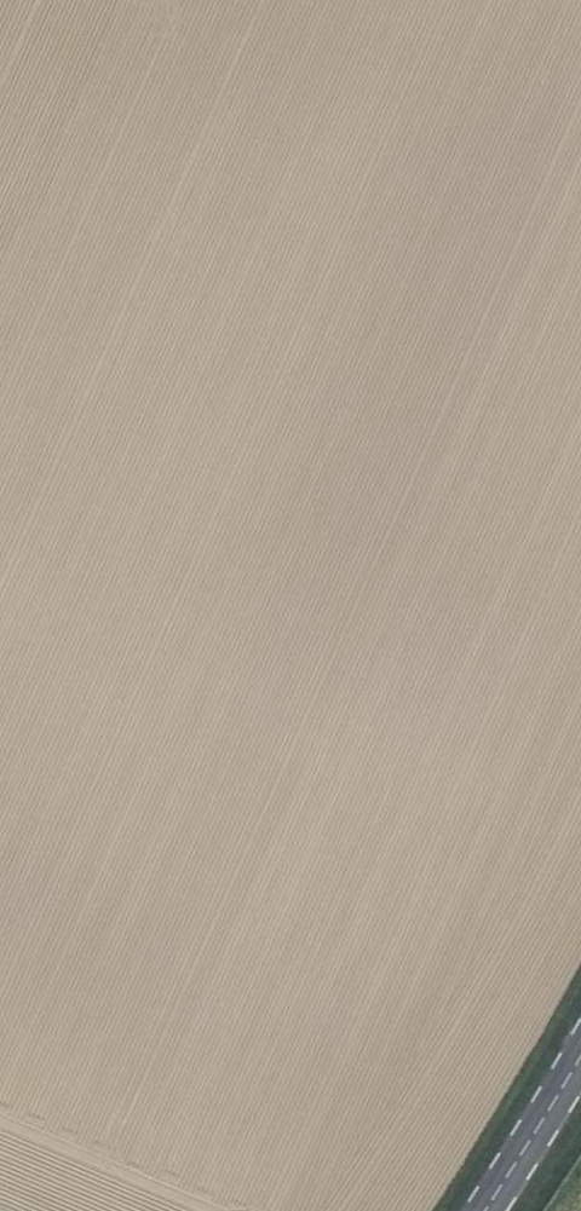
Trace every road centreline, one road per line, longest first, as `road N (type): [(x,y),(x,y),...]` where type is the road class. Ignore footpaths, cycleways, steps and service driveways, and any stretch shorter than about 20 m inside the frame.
road 1 (secondary): [(580,1058),(486,1210)]

